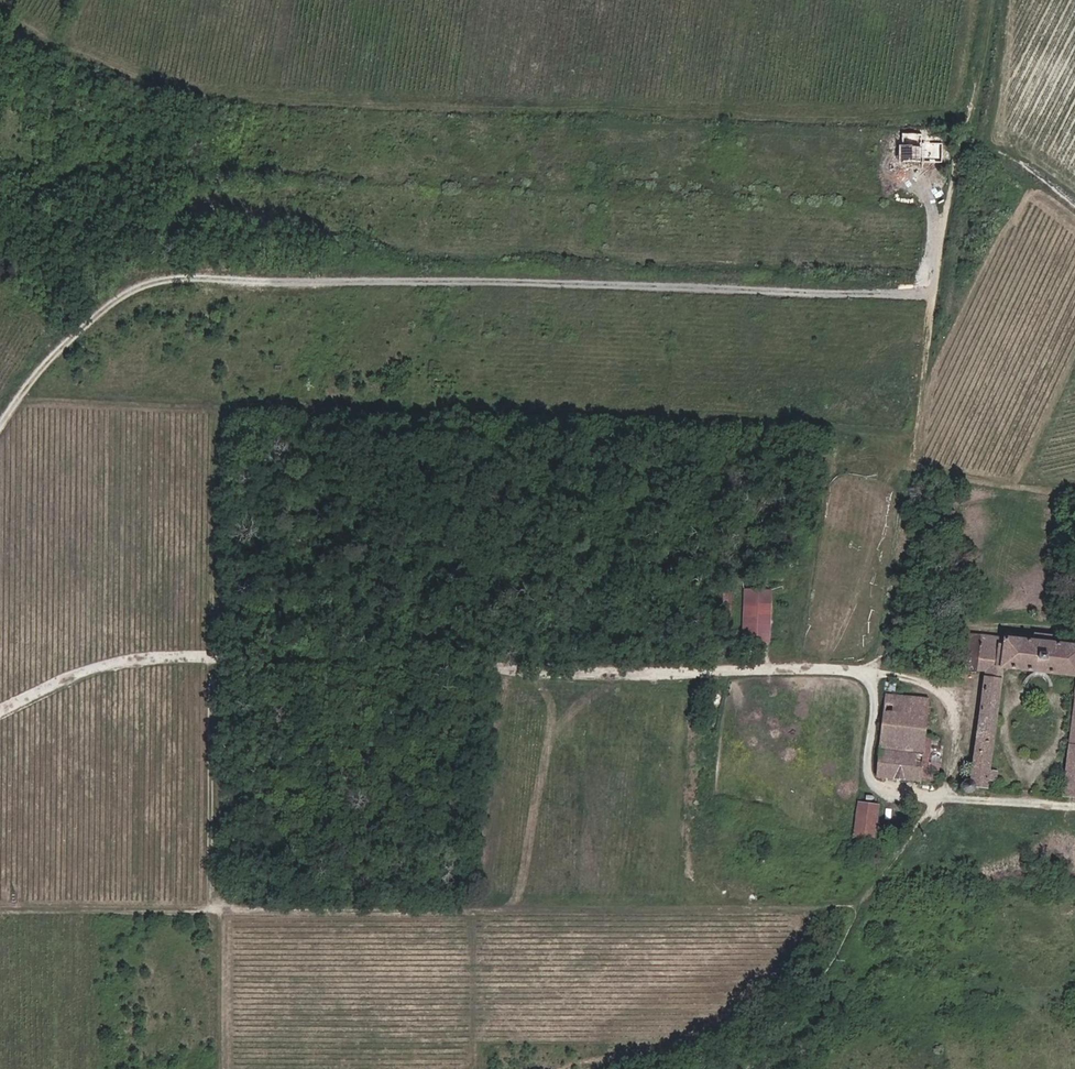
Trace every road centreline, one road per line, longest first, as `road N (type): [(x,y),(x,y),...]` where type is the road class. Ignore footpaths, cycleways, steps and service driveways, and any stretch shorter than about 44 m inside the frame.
road 1 (track): [(0,712),(78,674),(148,658),(879,673),(869,781),(1074,804)]

